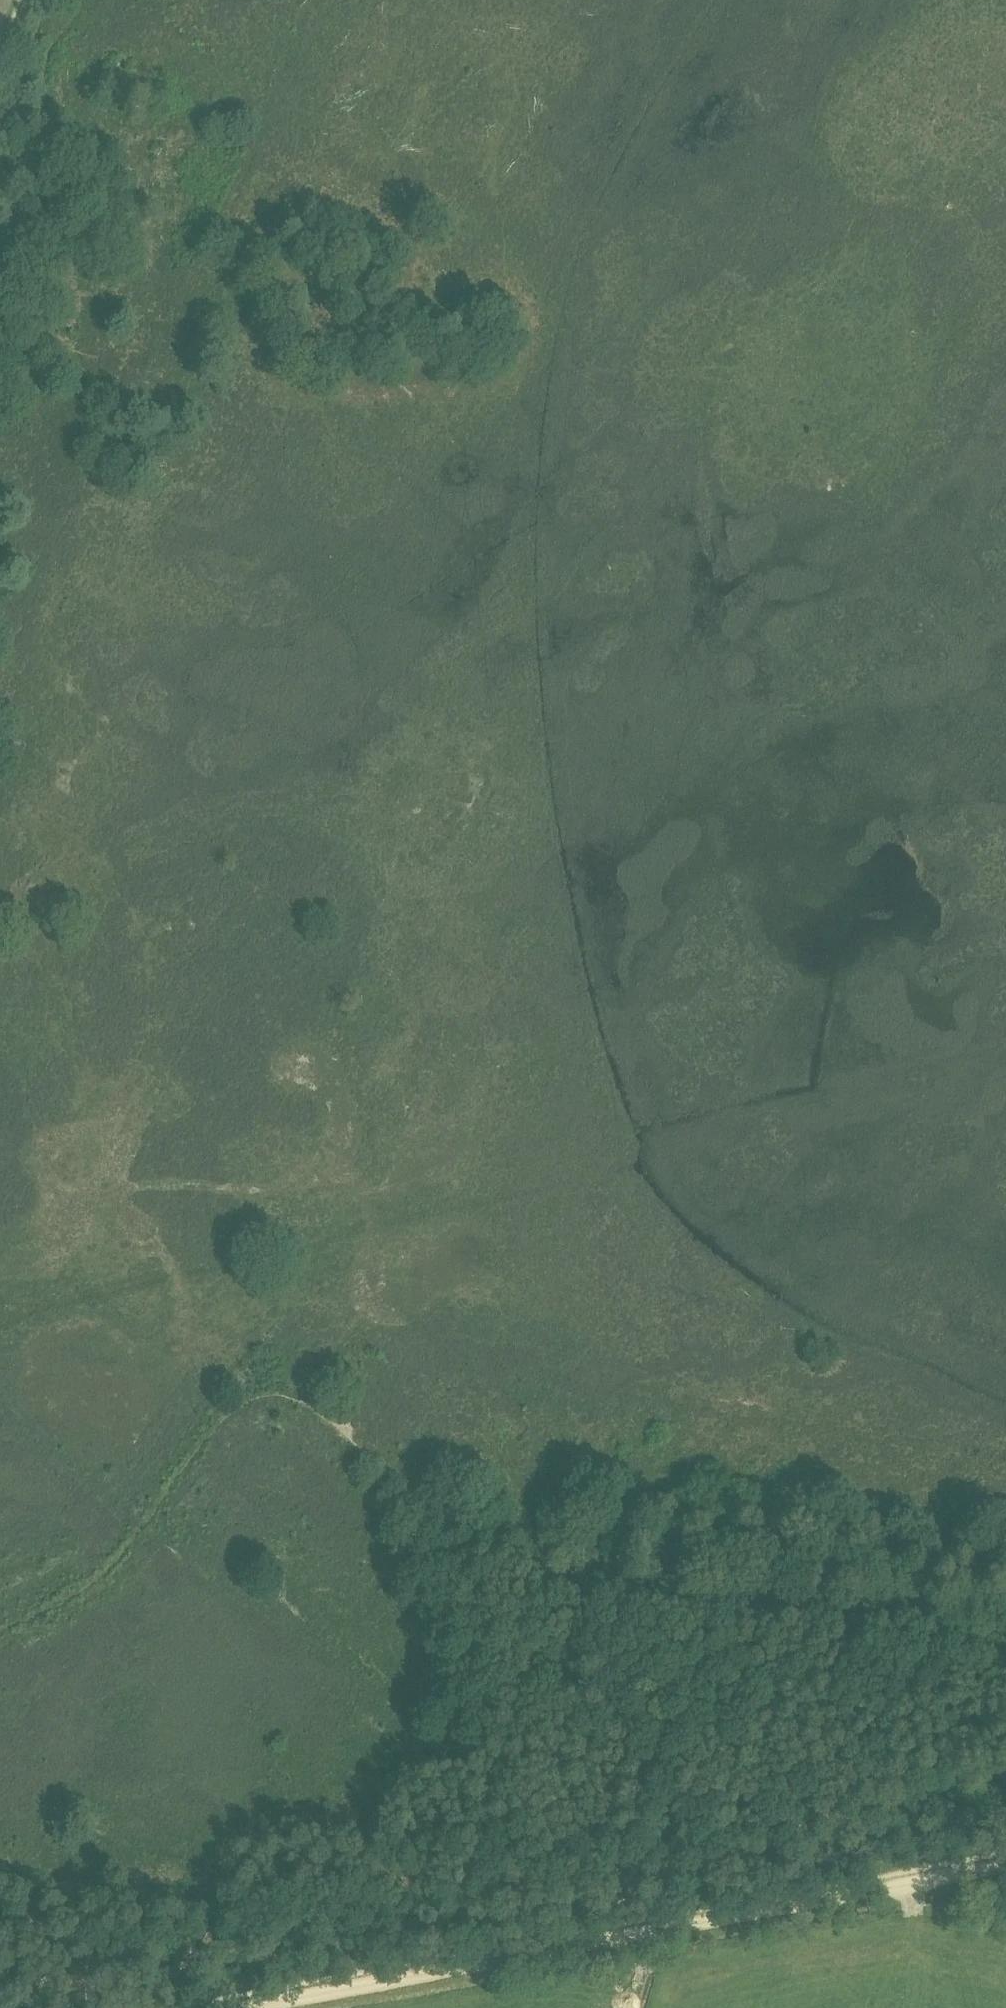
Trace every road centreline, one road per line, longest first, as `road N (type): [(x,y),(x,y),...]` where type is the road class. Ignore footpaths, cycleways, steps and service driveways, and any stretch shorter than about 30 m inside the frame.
road 1 (track): [(1005,1860),(243,2007)]

